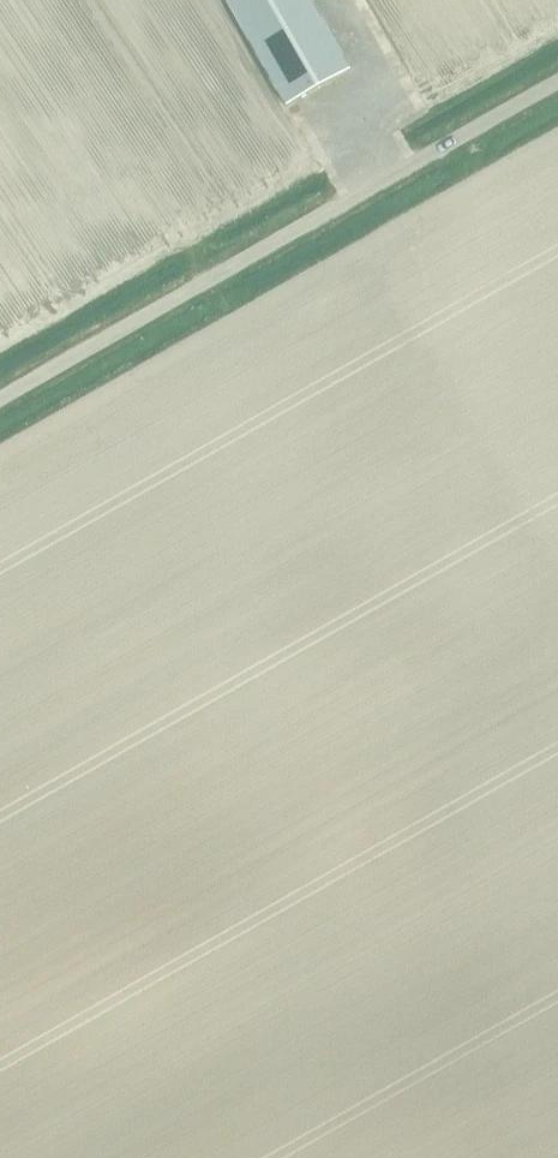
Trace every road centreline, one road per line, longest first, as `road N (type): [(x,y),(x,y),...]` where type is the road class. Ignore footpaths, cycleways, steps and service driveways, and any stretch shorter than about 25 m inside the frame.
road 1 (unclassified): [(0,396),(557,76)]

